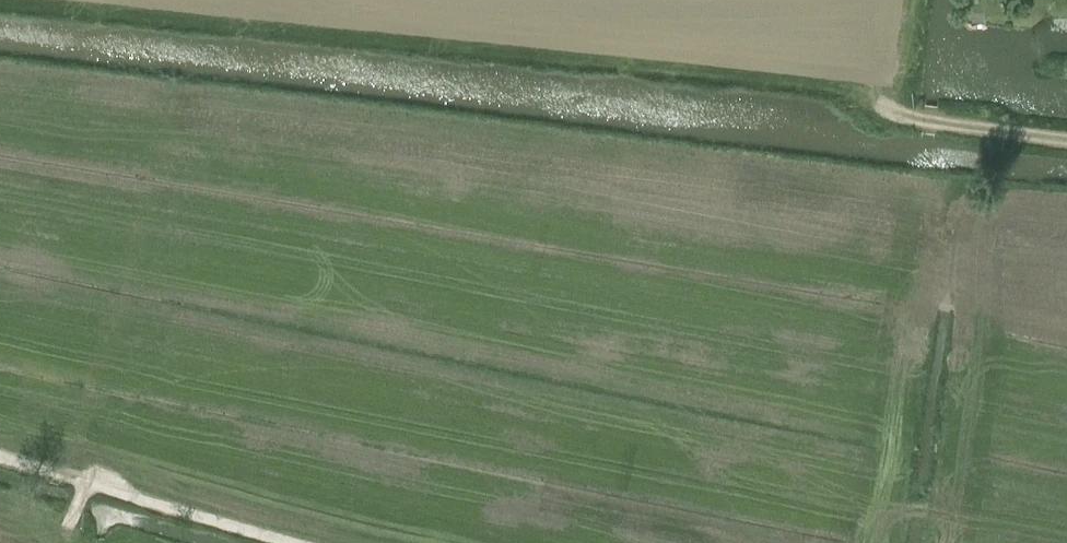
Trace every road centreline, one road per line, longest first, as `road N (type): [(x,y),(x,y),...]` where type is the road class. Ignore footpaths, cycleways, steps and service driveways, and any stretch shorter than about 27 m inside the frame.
road 1 (track): [(315,542),(0,455)]
road 2 (track): [(1066,137),(905,116),(879,102),(870,73),(900,0)]

